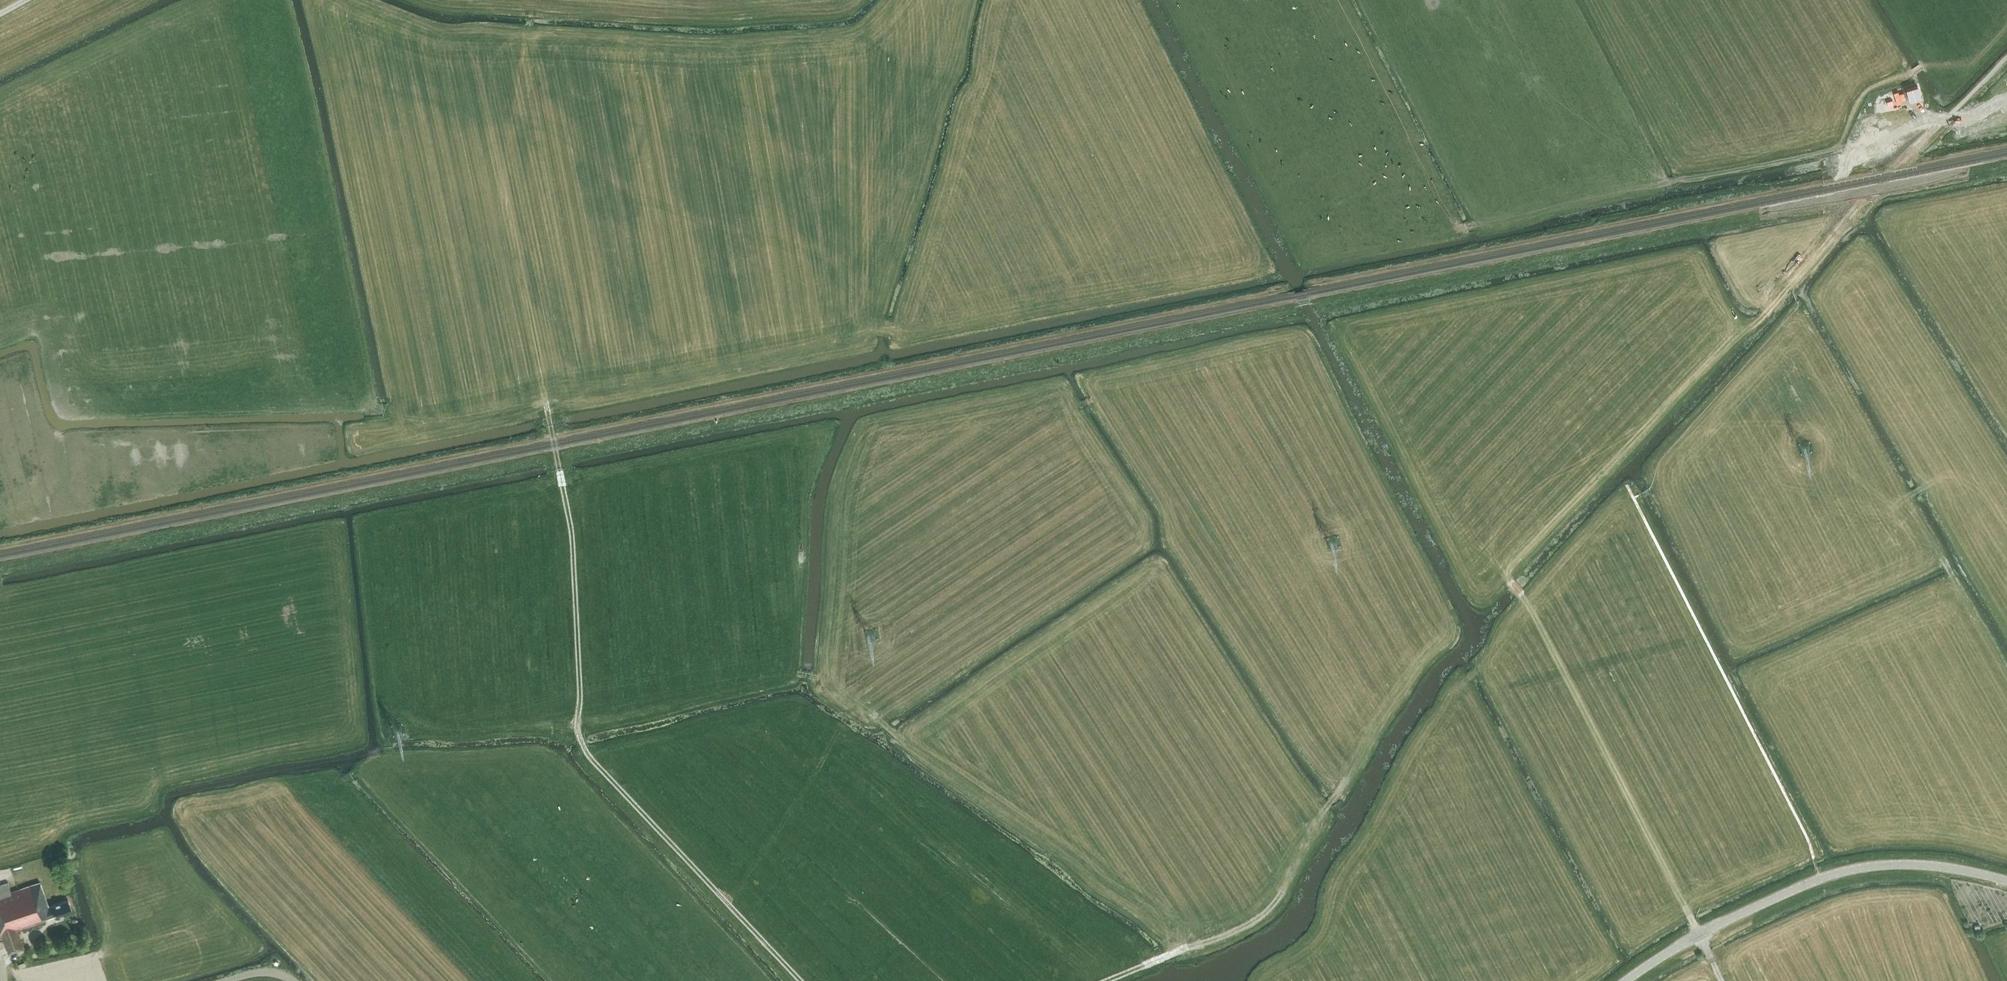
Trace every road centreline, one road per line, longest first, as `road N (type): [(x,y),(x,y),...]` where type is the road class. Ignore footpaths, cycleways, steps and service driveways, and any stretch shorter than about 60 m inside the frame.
road 1 (track): [(546,403),(571,528),(580,737),(597,766),(800,980)]
road 2 (tertiary): [(1627,980),(1699,935),(1838,873),(1912,865),(2006,881)]
road 3 (track): [(1282,892),(1250,924),(1108,980)]

